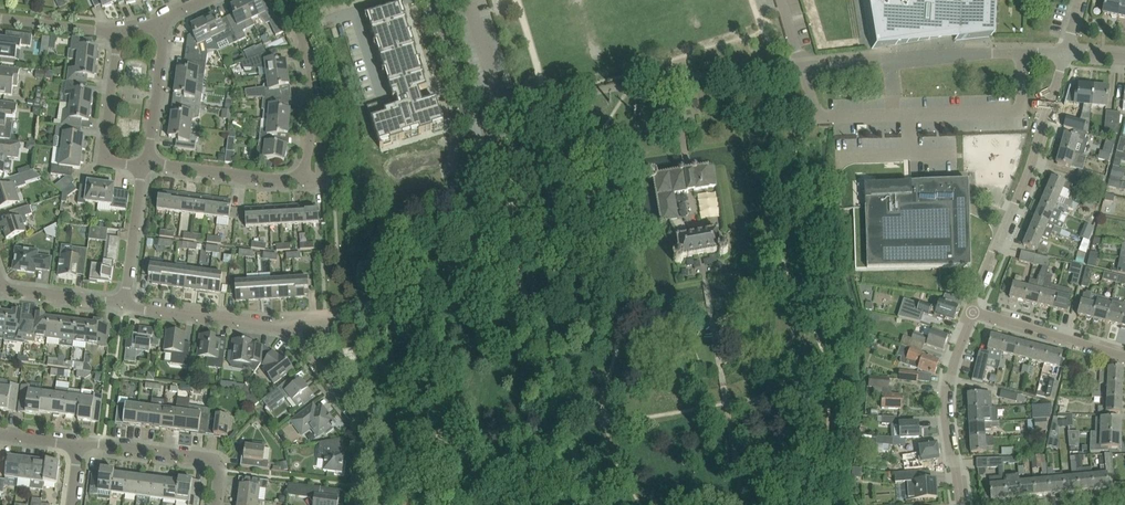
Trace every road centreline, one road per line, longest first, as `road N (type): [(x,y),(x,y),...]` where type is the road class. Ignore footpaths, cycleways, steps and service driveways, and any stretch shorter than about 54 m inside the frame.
road 1 (residential): [(144,164),(303,176),(311,105),(304,40),(288,0)]
road 2 (residential): [(782,0),(803,66),(1067,52)]
road 3 (residential): [(968,310),(1027,174),(1067,52)]
road 4 (track): [(704,279),(744,504)]
road 5 (residential): [(362,504),(369,438),(361,418),(285,326)]
road 6 (residential): [(960,504),(944,401),(968,310)]
road 7 (residential): [(216,504),(215,463),(79,443)]
road 8 (residential): [(116,31),(103,148),(108,160),(144,164)]
road 9 (residential): [(1124,359),(968,310)]
road 10 (residential): [(285,326),(125,304)]
road 11 (residential): [(144,164),(164,21)]
road 12 (unclassified): [(435,0),(477,137)]
road 13 (residential): [(125,304),(144,164)]
road 14 (residential): [(125,304),(1,288)]

